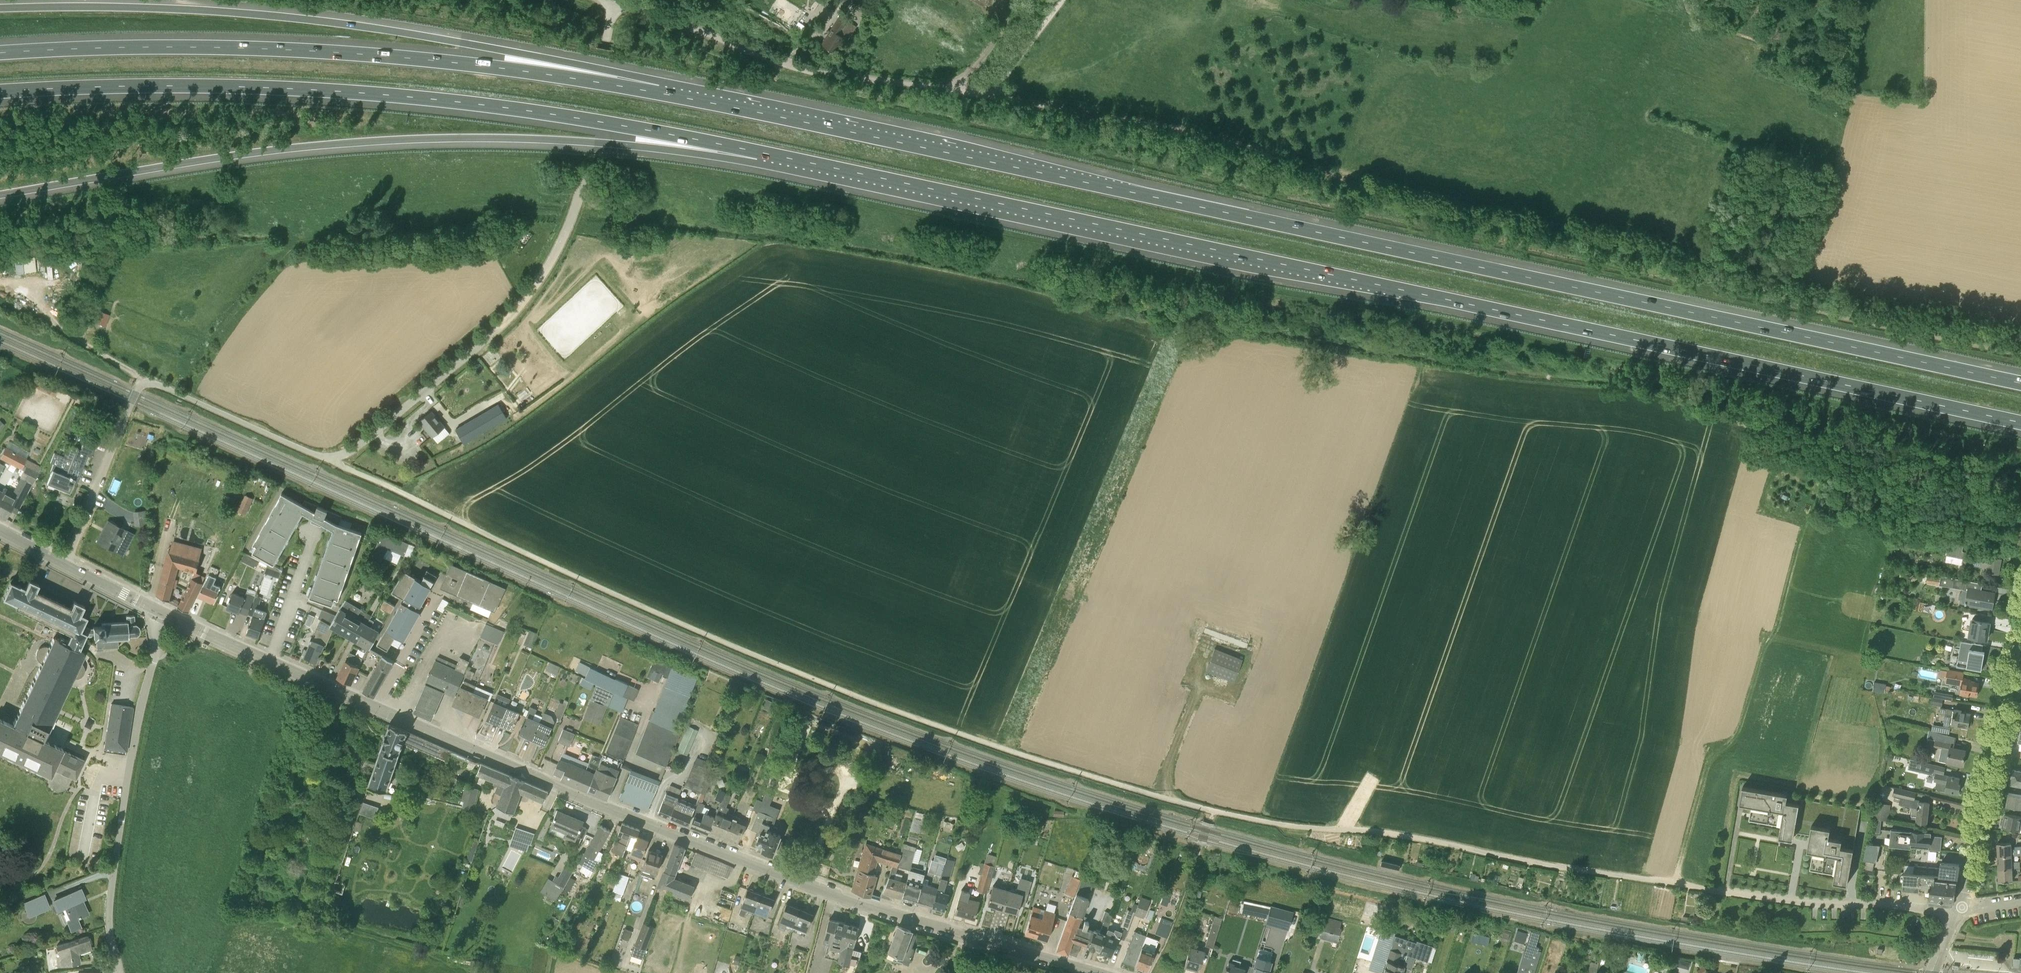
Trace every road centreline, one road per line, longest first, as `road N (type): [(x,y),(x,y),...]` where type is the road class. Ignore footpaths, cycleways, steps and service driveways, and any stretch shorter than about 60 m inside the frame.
road 1 (track): [(1718,891),(1417,837),(1276,823),(1043,761),(707,634),(328,458)]
road 2 (motorway): [(2020,380),(658,93)]
road 3 (motorway): [(761,152),(2020,426)]
road 4 (unclassified): [(65,564),(141,385),(164,387),(328,458),(357,447),(505,322),(547,267),(574,212),(611,0)]
road 5 (tertiary): [(1097,972),(888,912),(653,826),(269,660)]
road 6 (motorway): [(0,93),(202,87),(350,93),(526,110),(761,152)]
road 7 (motorway): [(0,196),(374,142),(761,152)]
road 8 (motorway): [(658,93),(507,51),(312,19),(132,7),(0,9)]
road 9 (motorway): [(658,93),(380,54),(163,45),(0,52)]
road 10 (unclassified): [(991,93),(775,58),(611,0)]
road 11 (residential): [(117,972),(112,880),(160,610)]
road 12 (residential): [(1962,909),(2020,626)]
road 13 (residential): [(1952,916),(1718,891)]
road 14 (residential): [(269,660),(316,536)]
road 15 (track): [(1063,0),(1005,88),(991,93)]
road 16 (tertiary): [(269,660),(160,610)]

